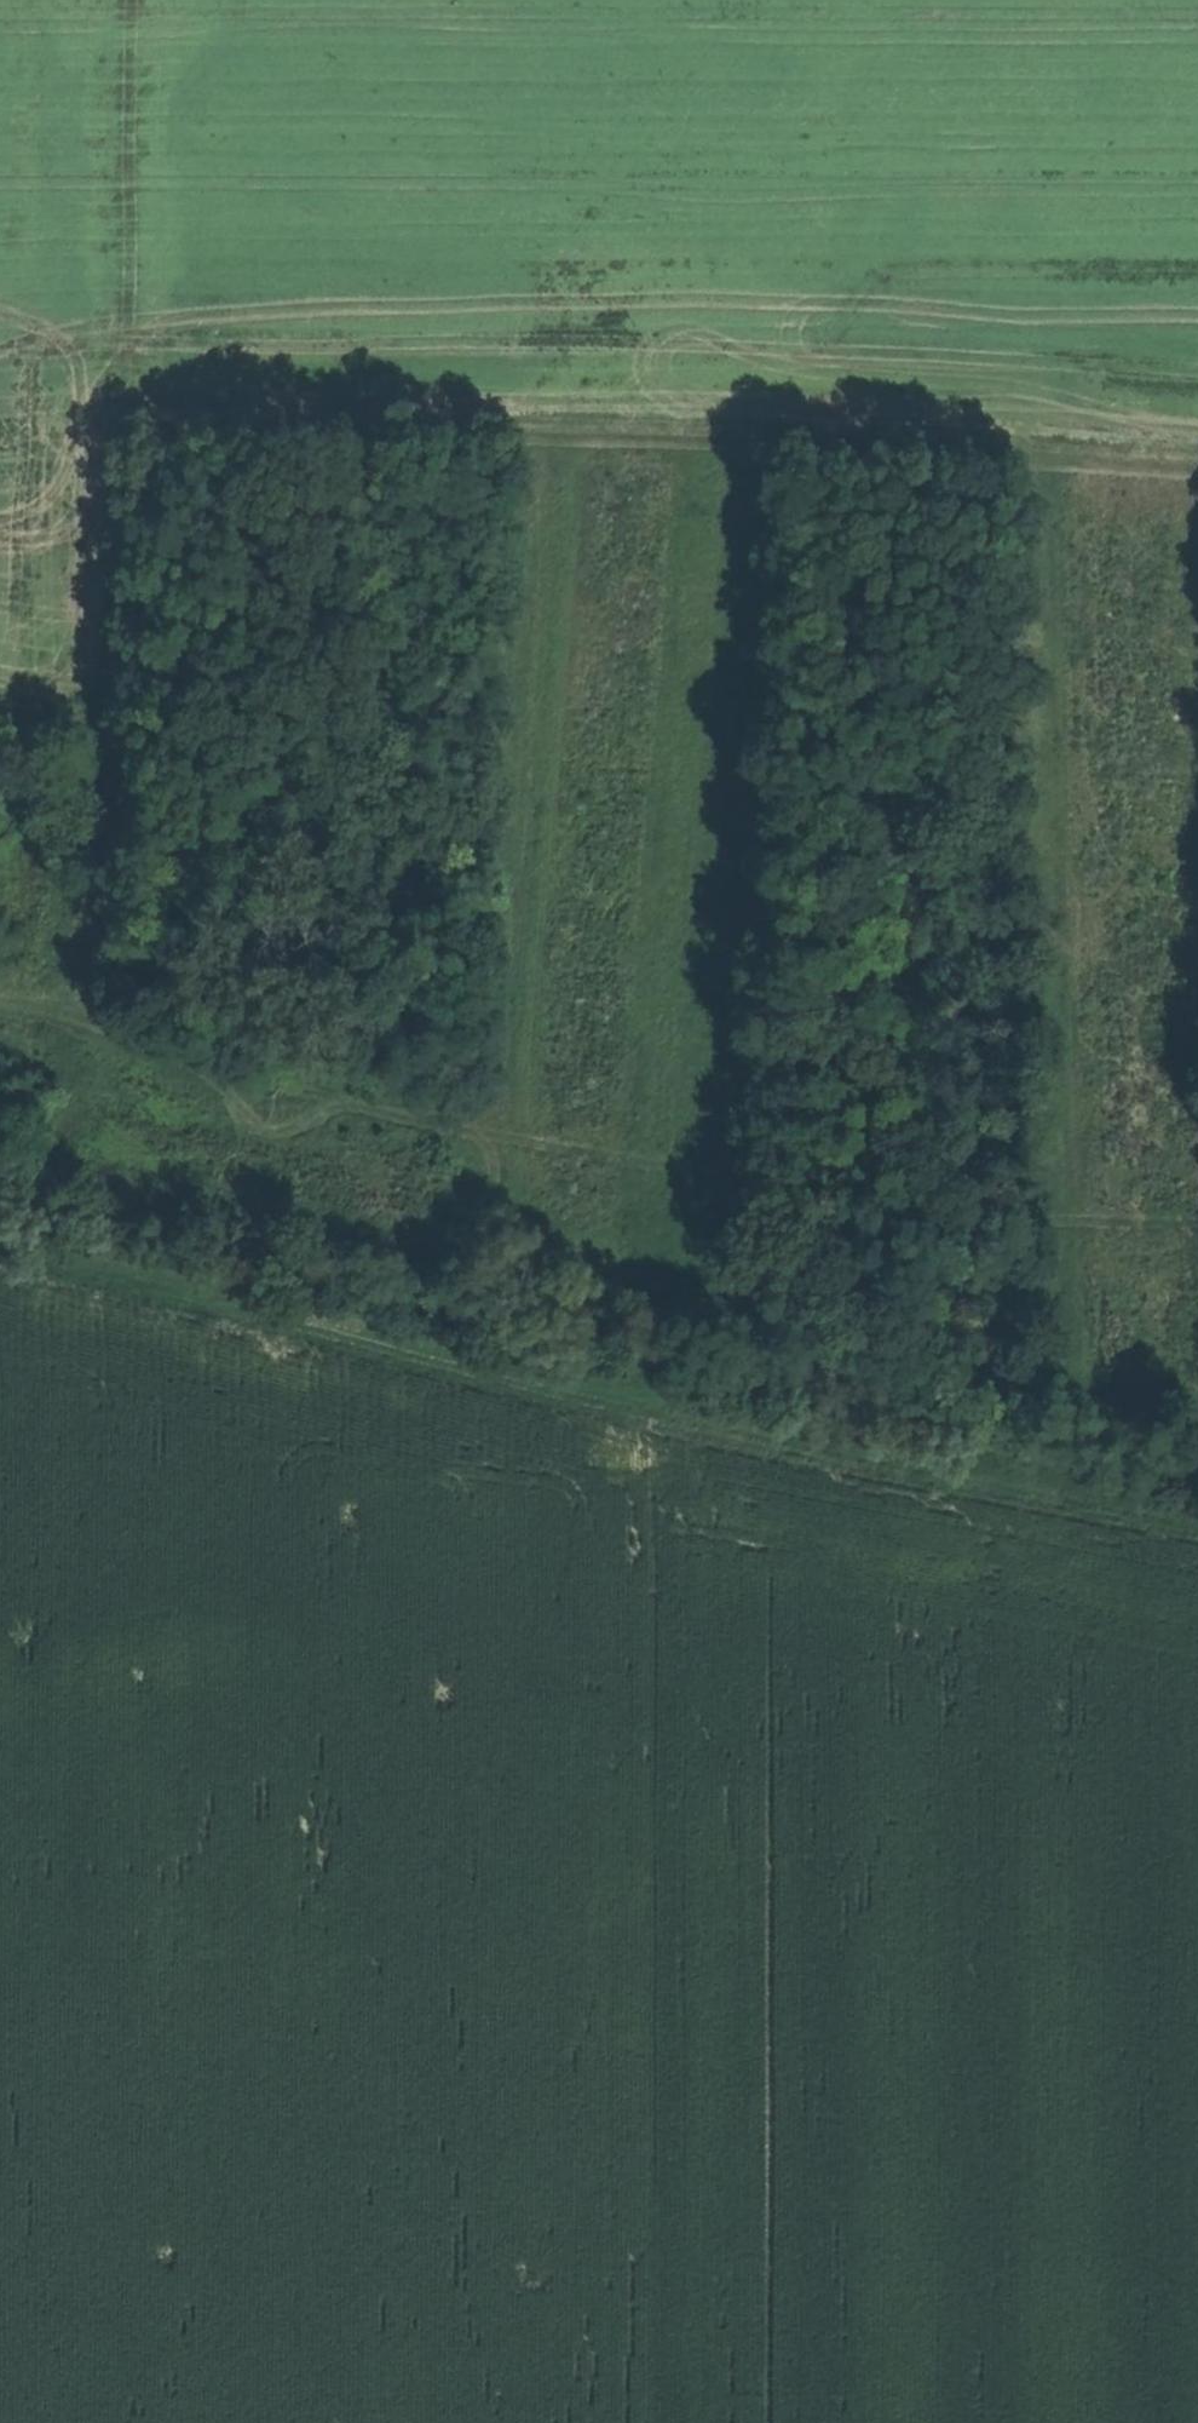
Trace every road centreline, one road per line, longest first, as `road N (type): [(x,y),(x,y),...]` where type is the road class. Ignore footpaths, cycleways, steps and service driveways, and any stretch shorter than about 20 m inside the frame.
road 1 (track): [(0,1246),(745,1440),(1197,1529)]
road 2 (track): [(118,1035),(456,1122),(1197,1217)]
road 3 (track): [(118,1035),(134,0)]
road 4 (track): [(127,711),(0,686)]
road 5 (track): [(0,994),(118,1035)]

